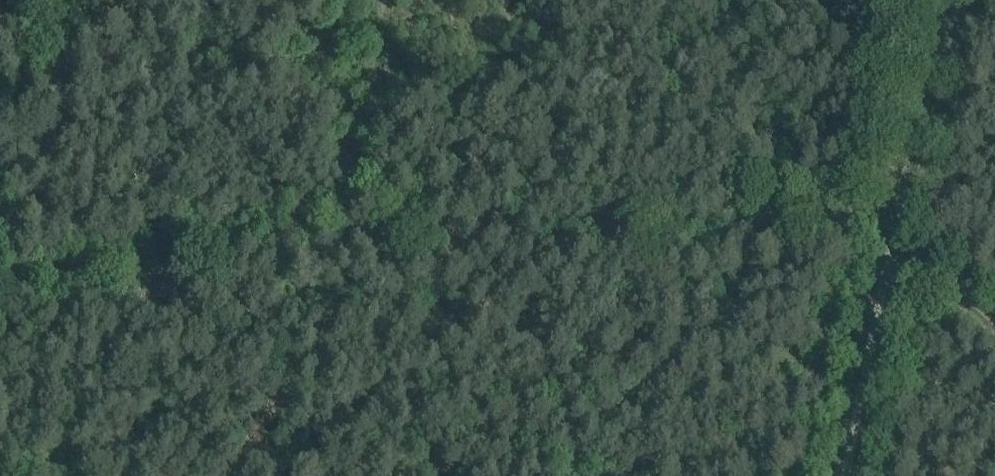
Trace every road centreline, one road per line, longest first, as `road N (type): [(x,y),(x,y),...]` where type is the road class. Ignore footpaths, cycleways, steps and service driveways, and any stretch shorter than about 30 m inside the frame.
road 1 (track): [(914,217),(377,231),(7,274)]
road 2 (track): [(847,475),(939,0)]
road 3 (track): [(401,0),(324,240)]
road 4 (track): [(907,250),(994,333)]

